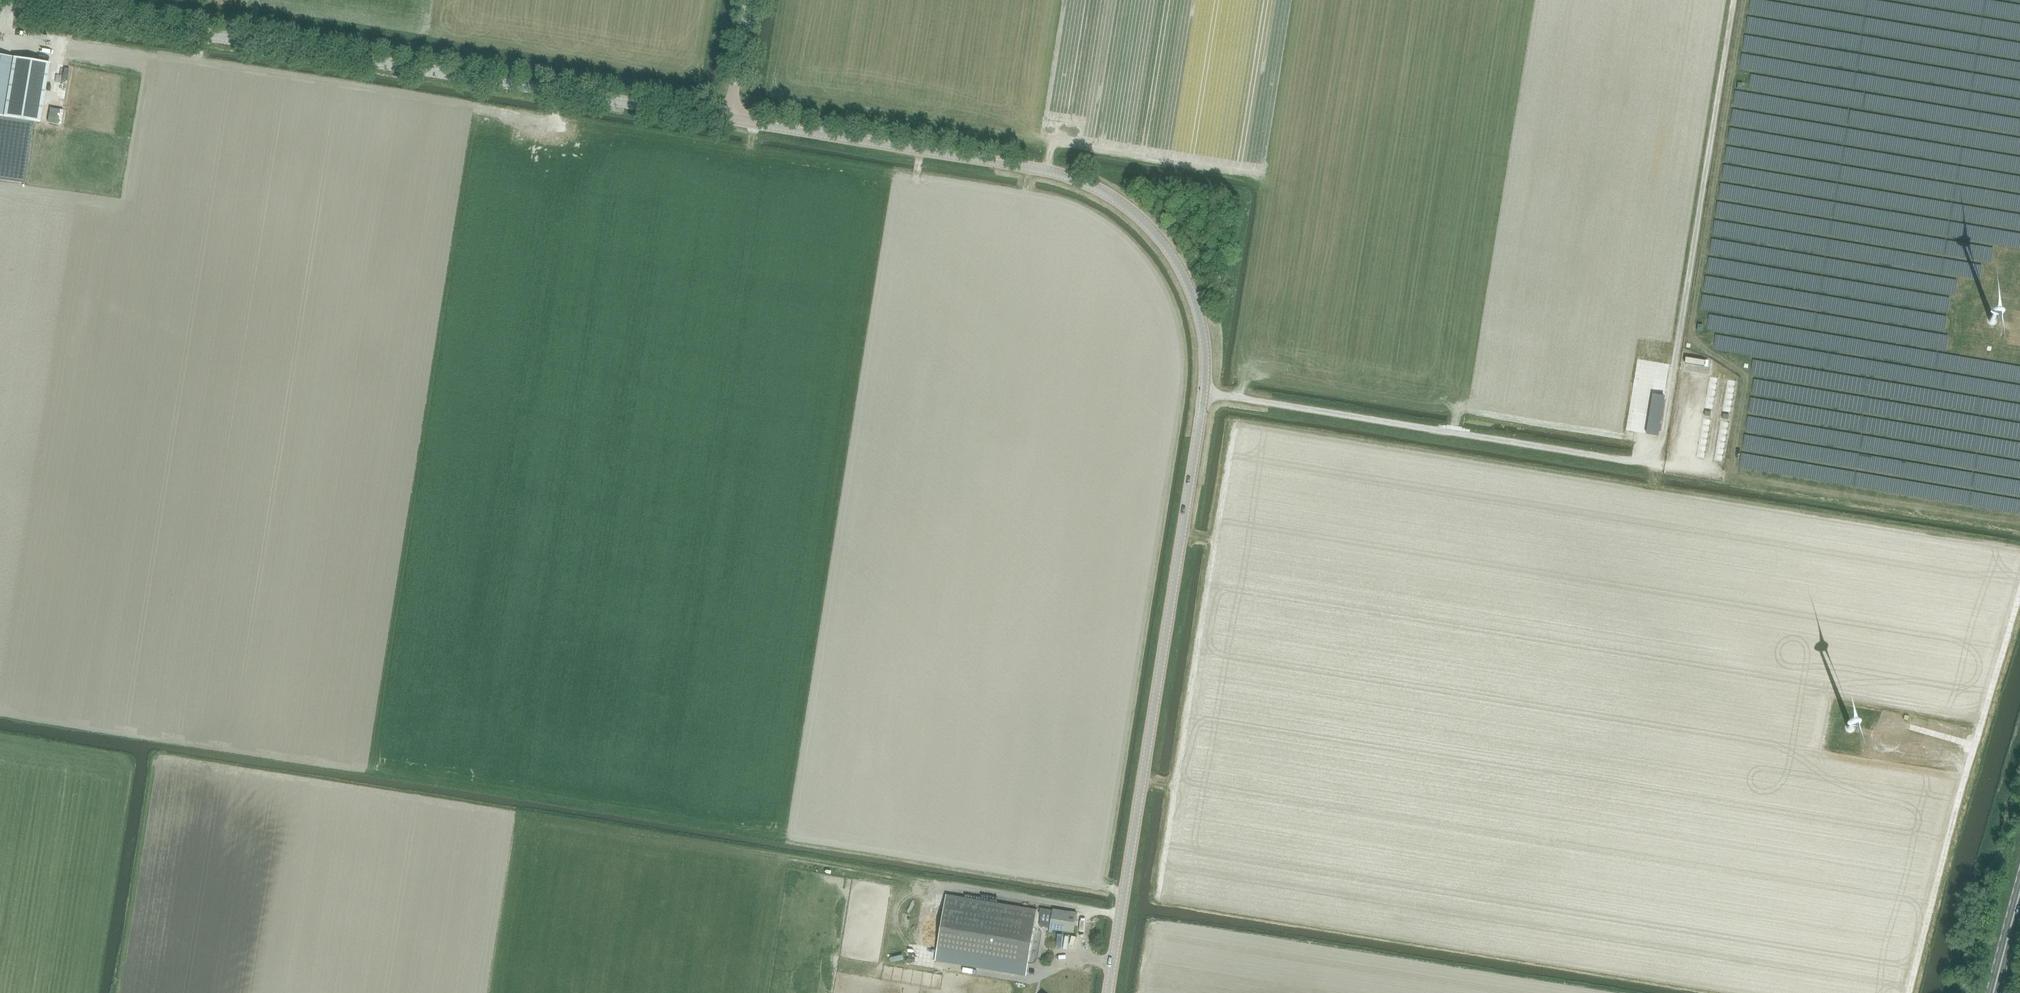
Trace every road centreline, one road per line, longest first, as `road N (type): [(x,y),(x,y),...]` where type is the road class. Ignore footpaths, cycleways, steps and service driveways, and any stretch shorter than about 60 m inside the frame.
road 1 (tertiary): [(1109,992),(1206,394),(1204,335),(1192,294),(1168,251),(1136,216),(1071,179),(729,119)]
road 2 (tertiary): [(729,119),(0,1)]
road 3 (unclassified): [(729,119),(749,0)]

